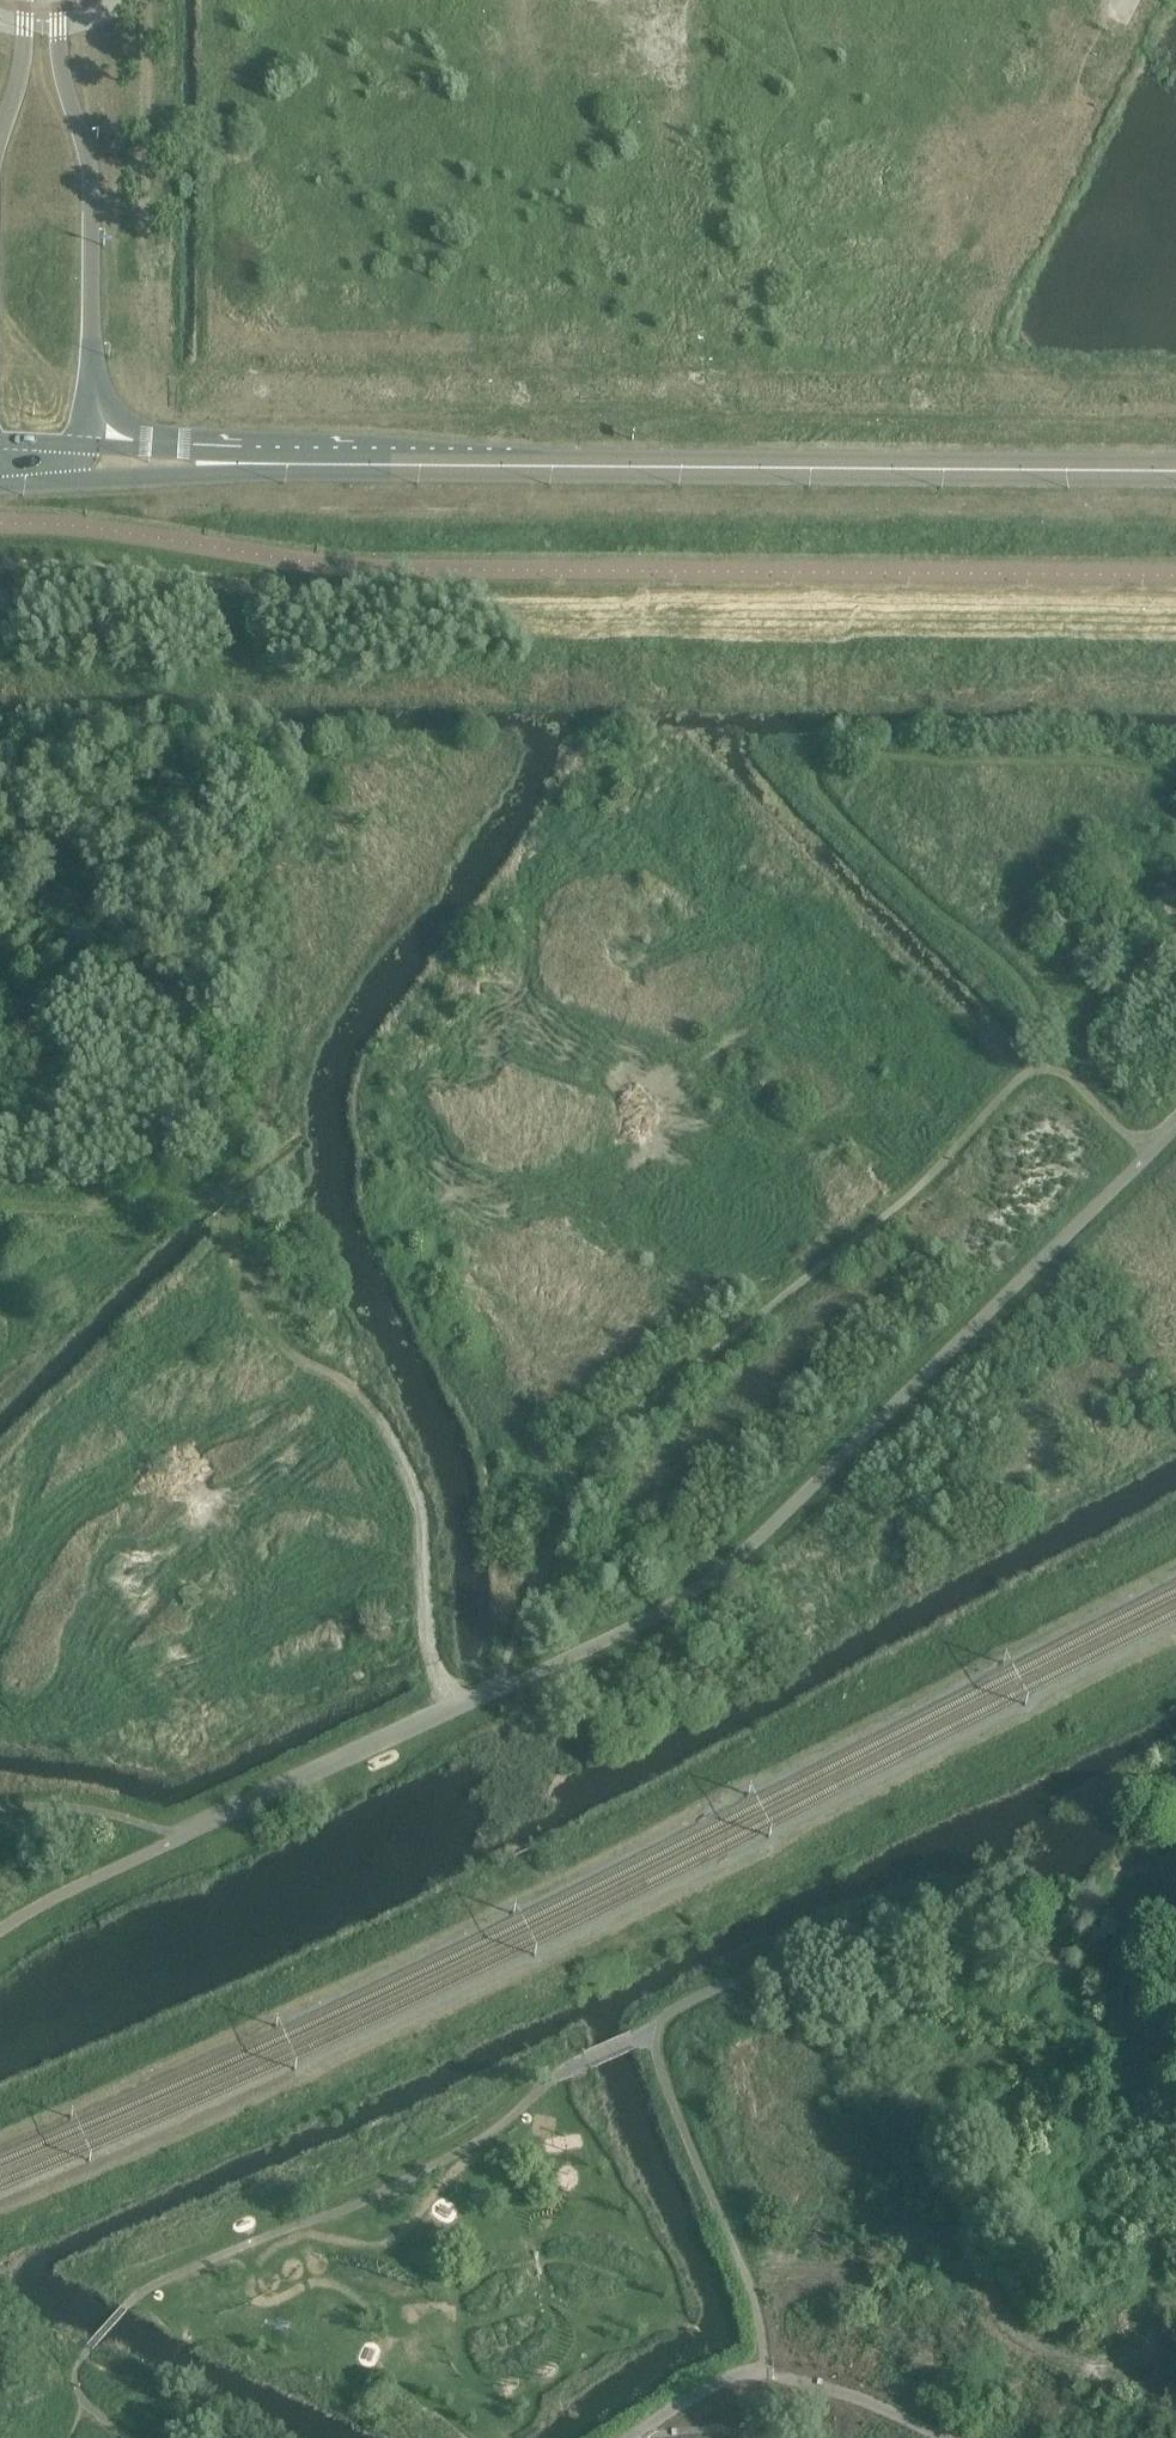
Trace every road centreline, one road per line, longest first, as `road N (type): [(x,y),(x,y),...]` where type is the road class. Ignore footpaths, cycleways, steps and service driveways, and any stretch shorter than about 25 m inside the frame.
road 1 (secondary): [(1175,474),(335,468)]
road 2 (tertiary): [(92,439),(92,167),(61,51),(58,0)]
road 3 (secondary): [(335,468),(92,439)]
road 4 (secondary): [(92,476),(335,468)]
road 5 (tertiary): [(24,0),(20,90),(0,146)]

